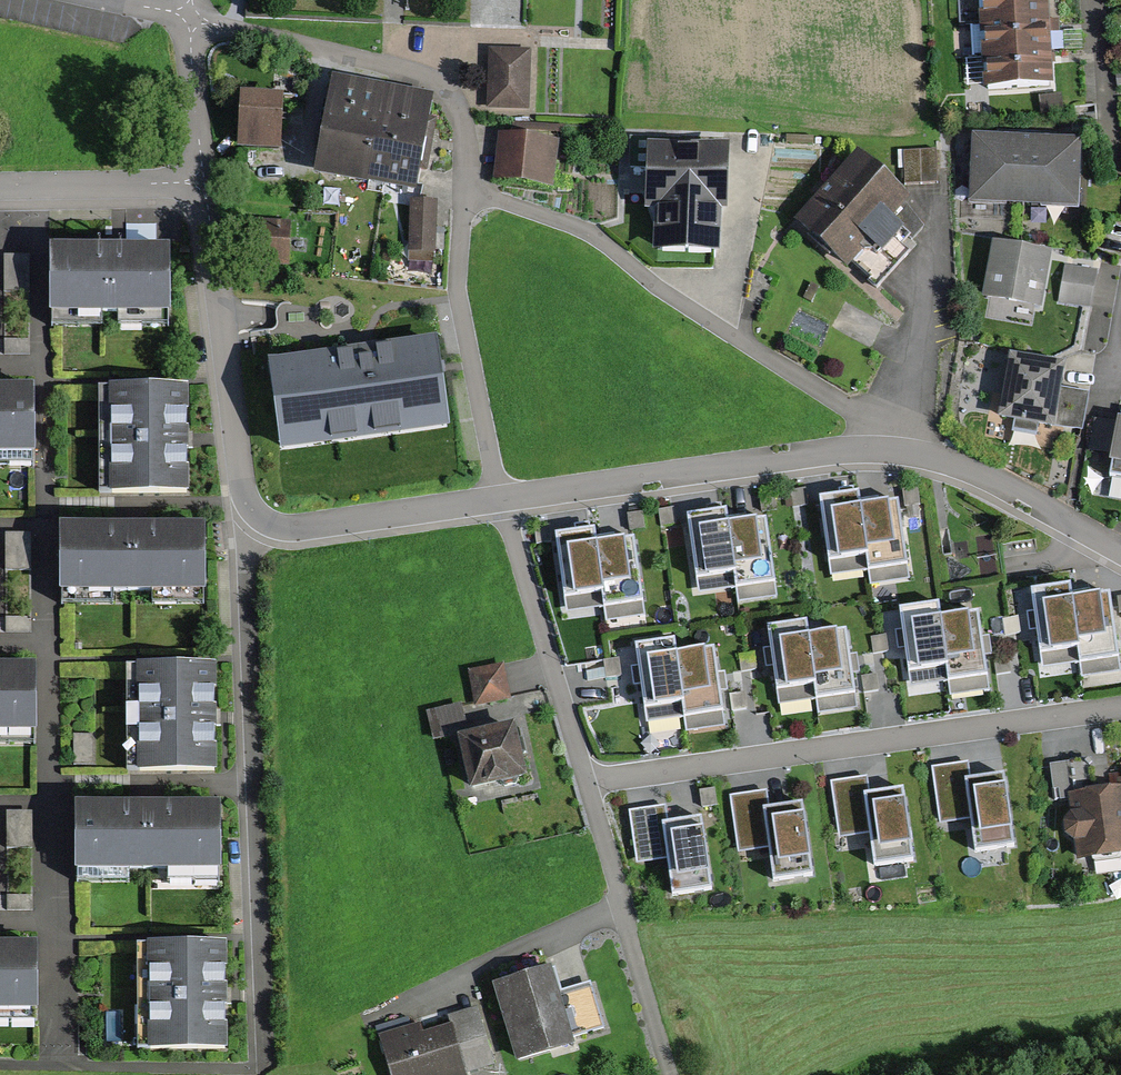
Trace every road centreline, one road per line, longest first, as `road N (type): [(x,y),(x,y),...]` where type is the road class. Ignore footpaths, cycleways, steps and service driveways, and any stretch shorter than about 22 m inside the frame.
road 1 (residential): [(268,1061),(249,575),(258,513)]
road 2 (residential): [(581,783),(1120,707)]
road 3 (residential): [(463,190),(592,235),(674,302),(874,420),(896,446)]
road 4 (residential): [(896,446),(499,498)]
road 5 (residential): [(190,20),(448,88),(462,113),(463,190)]
road 6 (residential): [(258,513),(240,492),(201,180)]
road 7 (residential): [(499,498),(457,290),(463,190)]
road 8 (residential): [(665,1074),(581,783)]
road 9 (residential): [(581,783),(499,498)]
road 10 (residential): [(1120,546),(971,469),(896,446)]
road 11 (residential): [(499,498),(317,526),(258,513)]
road 12 (residential): [(0,192),(201,180)]
road 13 (residential): [(201,180),(190,20)]

